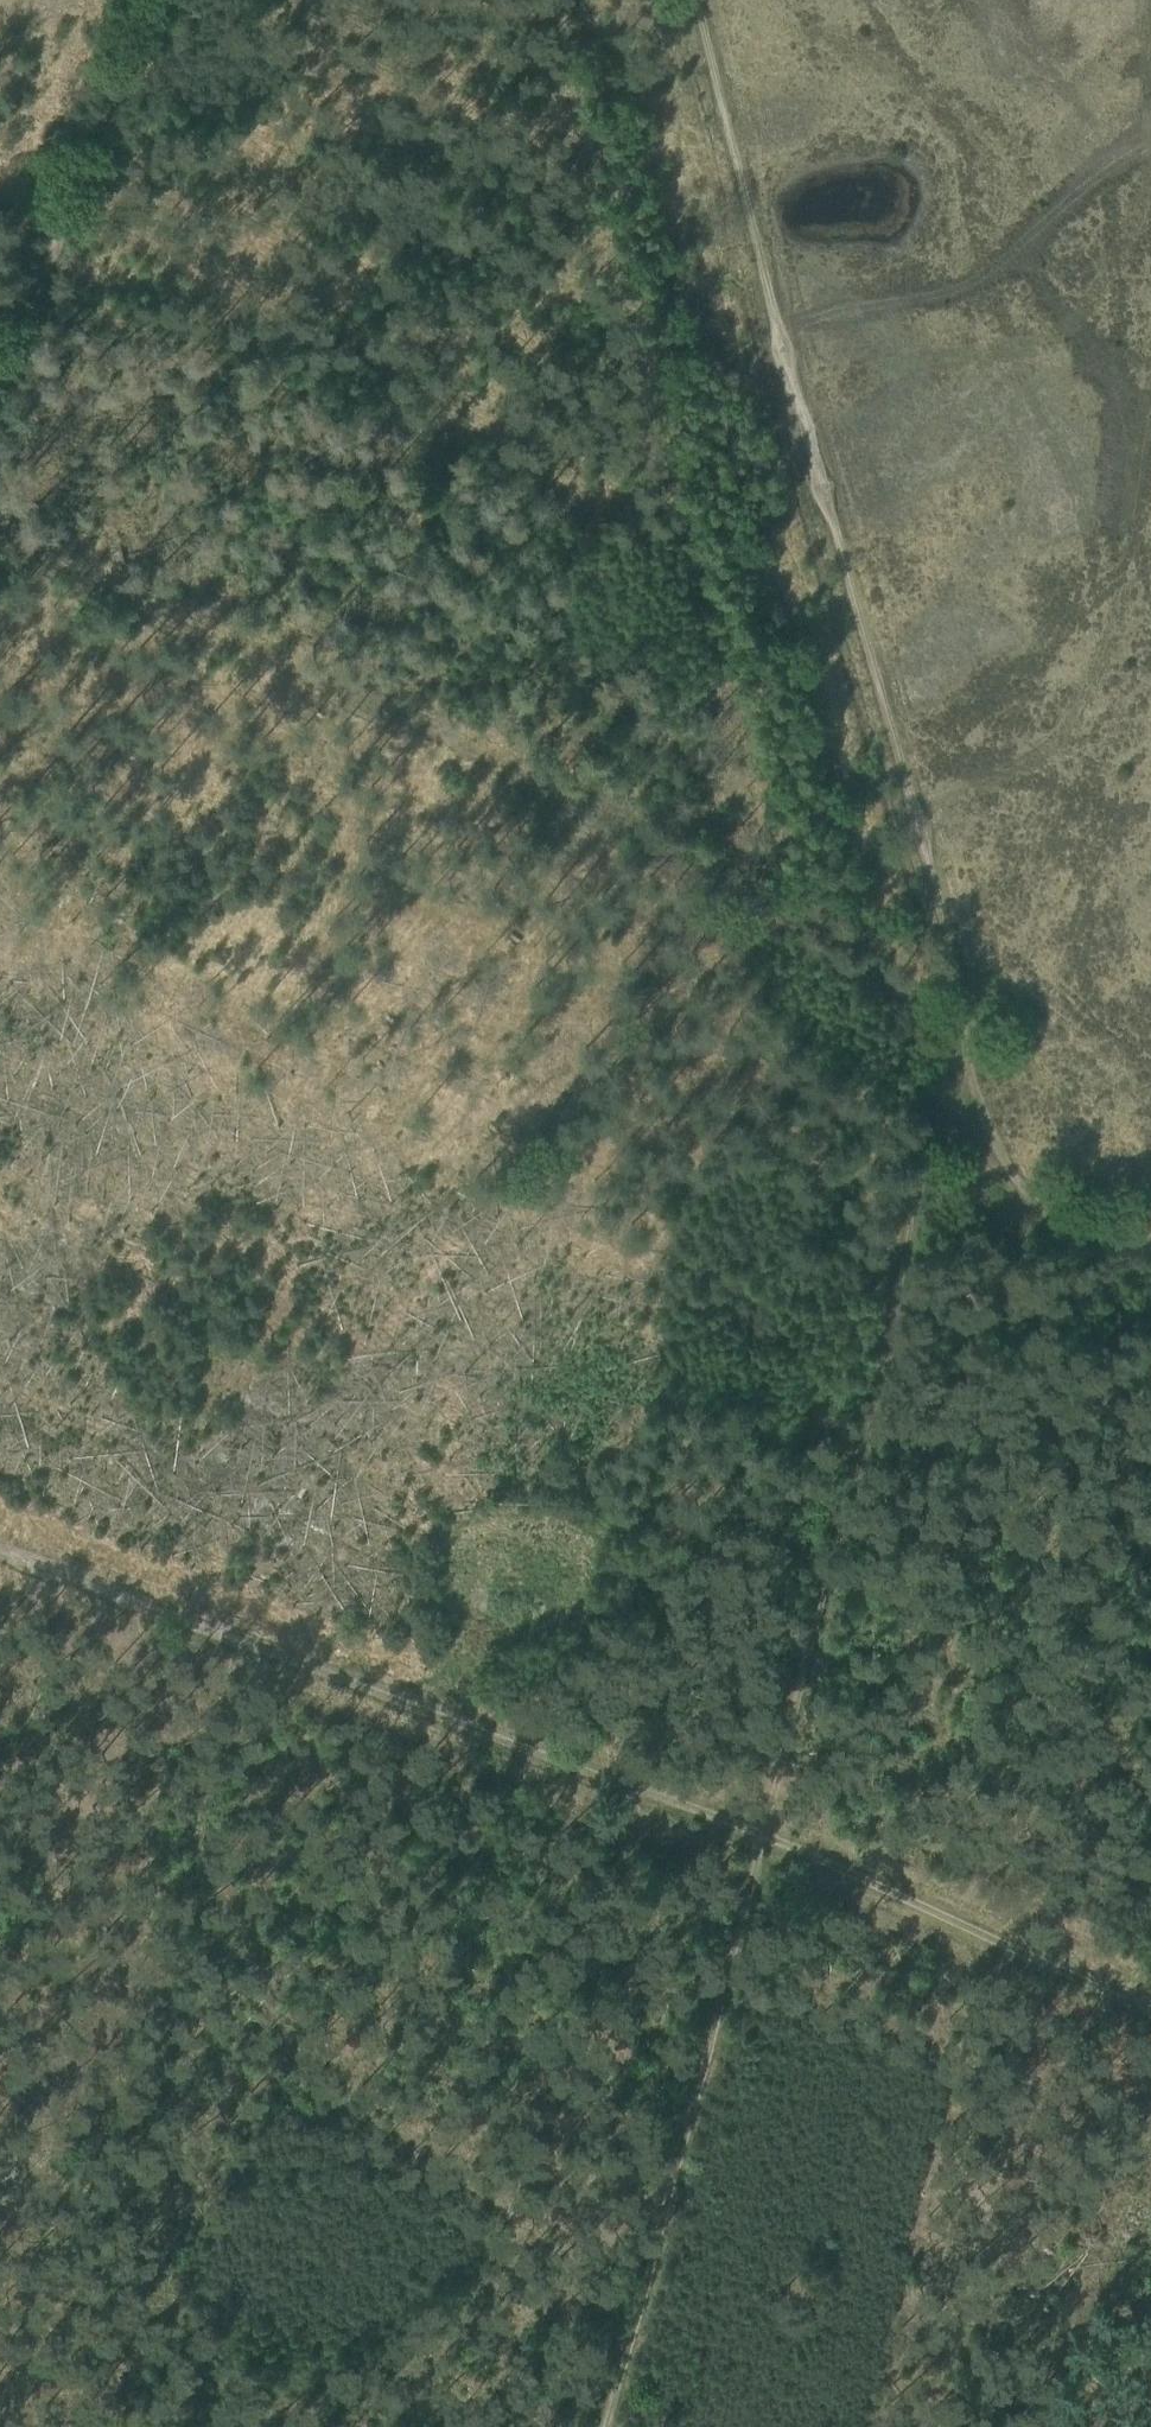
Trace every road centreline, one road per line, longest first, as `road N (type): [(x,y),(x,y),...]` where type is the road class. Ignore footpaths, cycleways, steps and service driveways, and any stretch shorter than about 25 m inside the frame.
road 1 (track): [(596,2426),(947,1013)]
road 2 (track): [(944,967),(697,0)]
road 3 (track): [(0,1557),(743,1835)]
road 4 (track): [(148,0),(0,354)]

